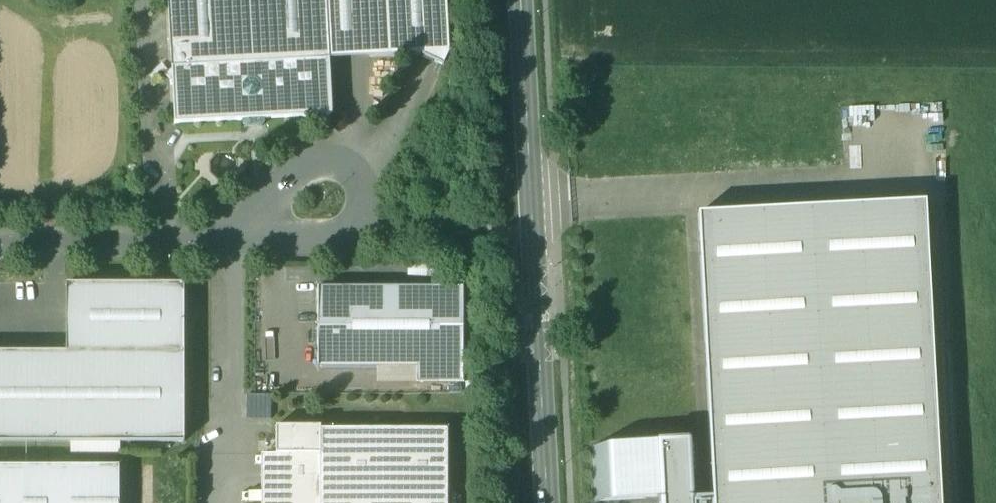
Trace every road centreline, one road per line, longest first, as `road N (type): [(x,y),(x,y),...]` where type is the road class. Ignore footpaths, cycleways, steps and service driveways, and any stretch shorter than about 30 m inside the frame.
road 1 (tertiary): [(521,0),(549,502)]
road 2 (unclassified): [(0,258),(251,242)]
road 3 (unclassified): [(251,242),(336,241),(363,207),(354,179),(336,167),(310,168),(282,194)]

